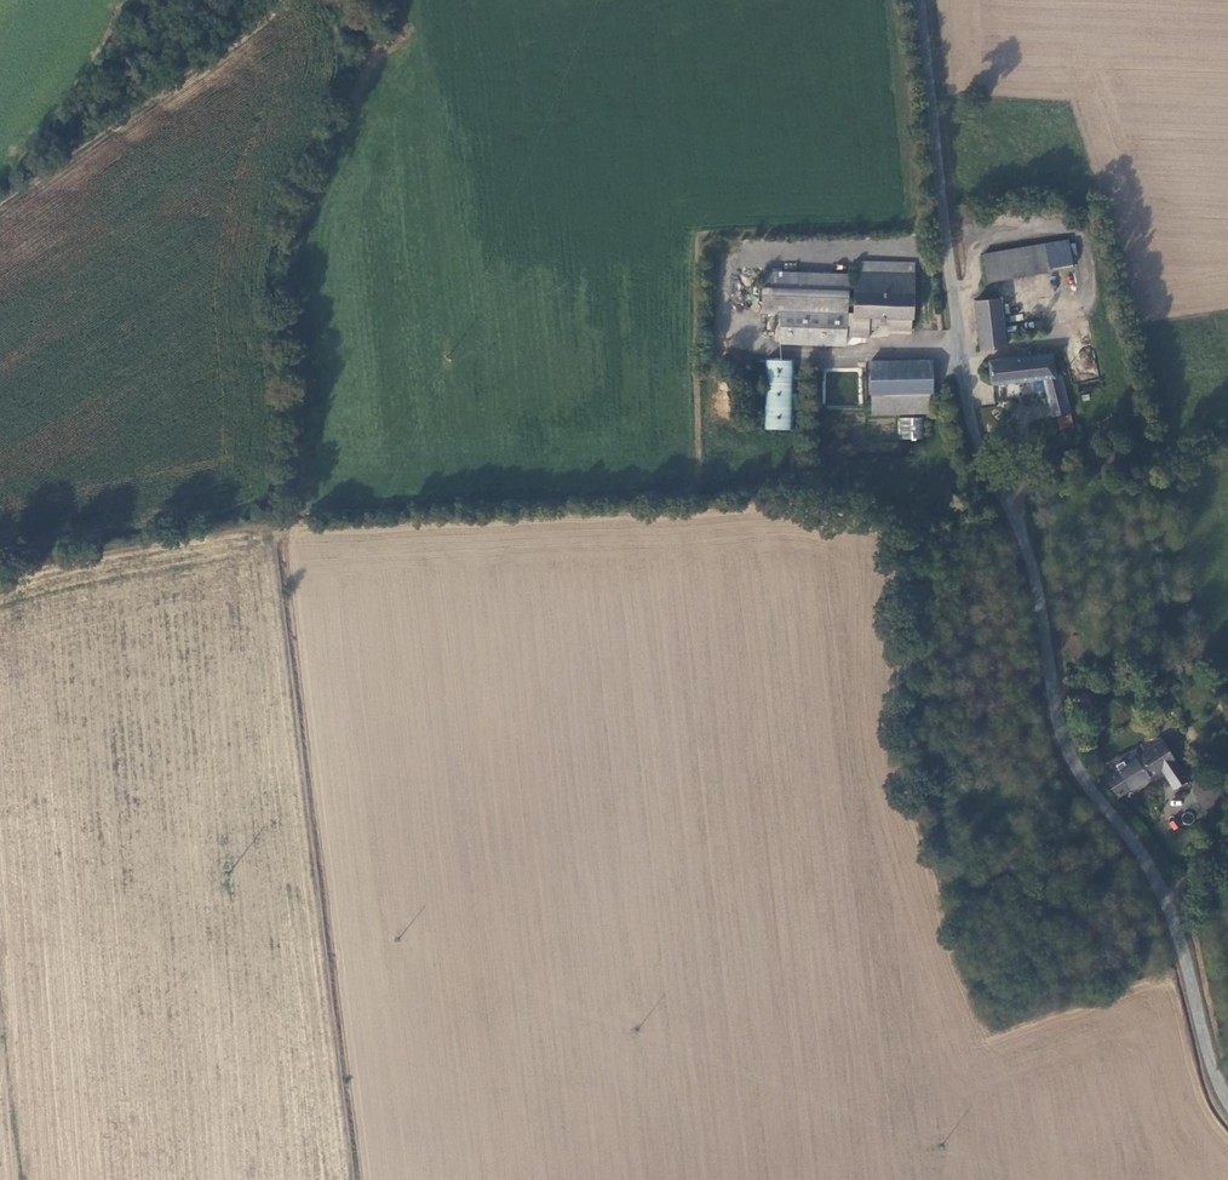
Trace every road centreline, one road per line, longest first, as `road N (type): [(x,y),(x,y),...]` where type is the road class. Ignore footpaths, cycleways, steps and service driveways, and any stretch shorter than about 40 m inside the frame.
road 1 (unclassified): [(921,0),(973,423),(1036,576),(1057,722),(1166,899),(1208,1063),(1227,1103)]
road 2 (track): [(282,0),(0,207)]

